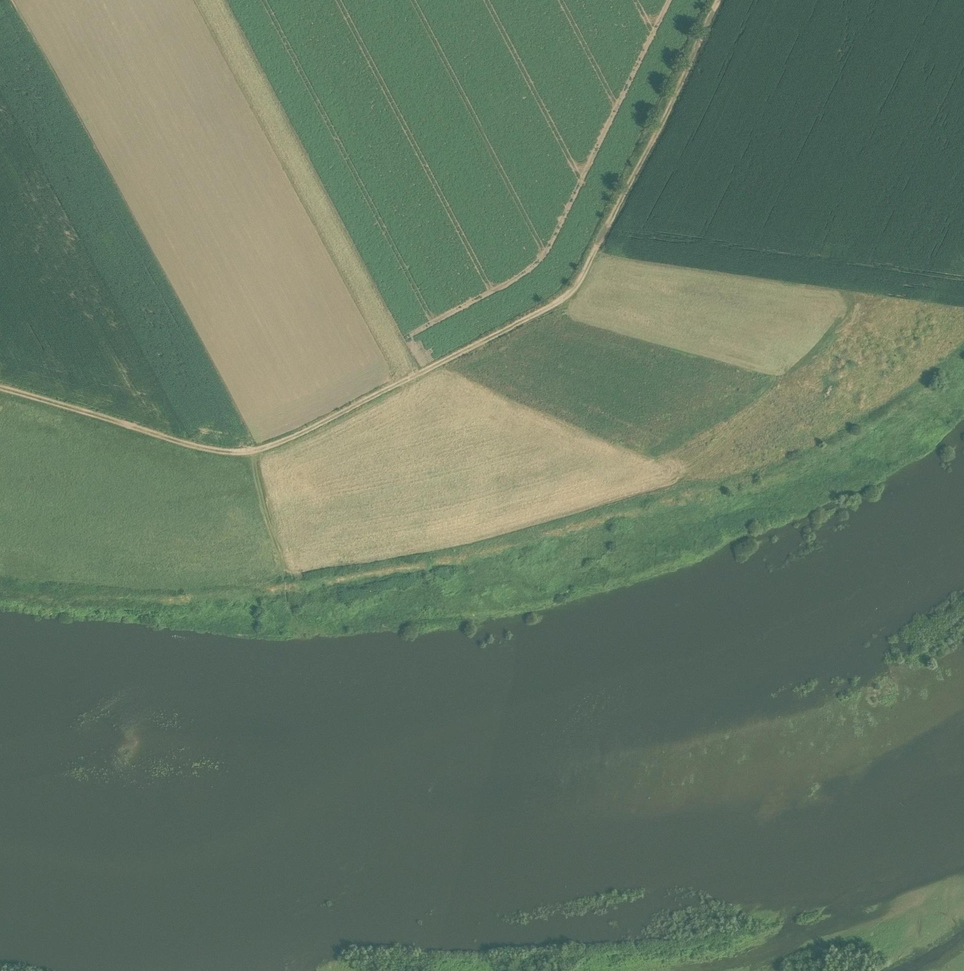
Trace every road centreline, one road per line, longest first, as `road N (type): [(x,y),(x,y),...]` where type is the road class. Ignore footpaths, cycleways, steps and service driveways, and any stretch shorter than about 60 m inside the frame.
road 1 (track): [(721,0),(579,284),(559,303),(249,452),(202,448),(0,389)]

